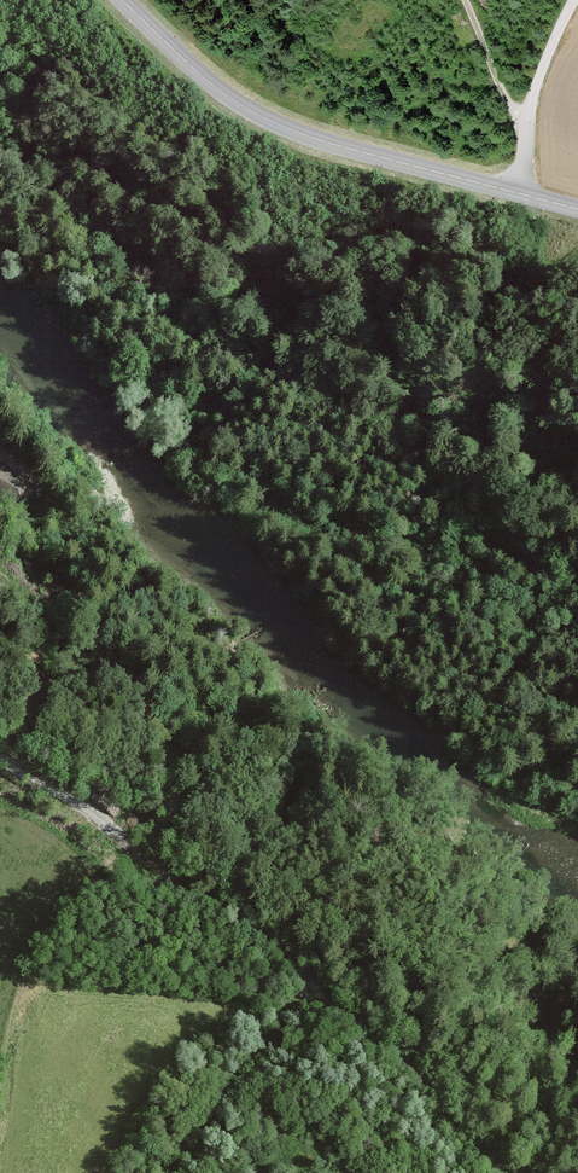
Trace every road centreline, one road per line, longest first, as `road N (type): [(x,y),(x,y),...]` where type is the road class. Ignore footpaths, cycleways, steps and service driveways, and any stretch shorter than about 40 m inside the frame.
road 1 (track): [(514,1172),(468,1138),(422,1070),(119,834)]
road 2 (tertiary): [(577,211),(270,120),(222,92),(125,0)]
road 3 (track): [(323,993),(274,1032),(229,1092),(189,1172)]
road 4 (track): [(515,193),(521,128),(545,58),(577,0)]
road 5 (track): [(0,594),(22,602),(71,655),(127,697)]
road 6 (track): [(464,0),(521,128)]

